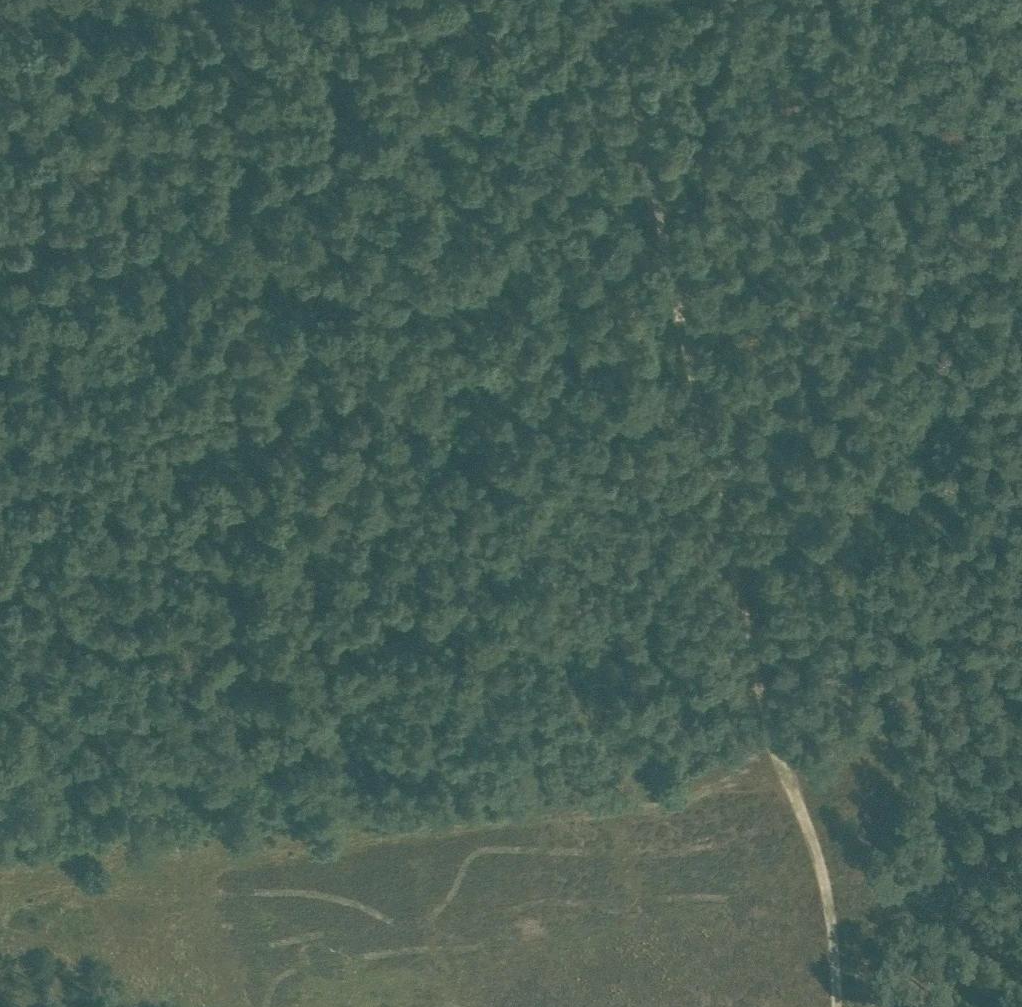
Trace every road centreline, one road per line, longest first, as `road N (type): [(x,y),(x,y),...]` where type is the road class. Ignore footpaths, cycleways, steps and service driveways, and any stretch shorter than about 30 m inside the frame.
road 1 (track): [(622,0),(674,291),(778,755),(831,894),(841,1006)]

